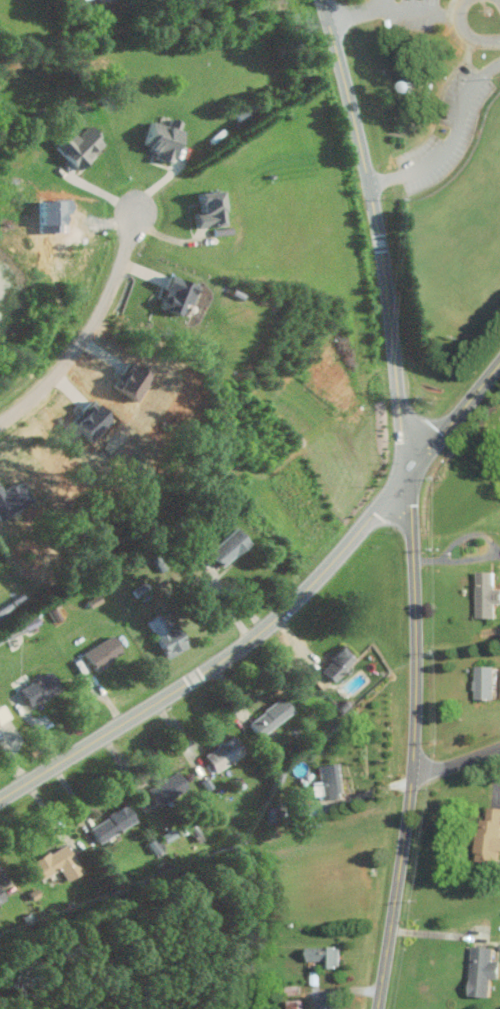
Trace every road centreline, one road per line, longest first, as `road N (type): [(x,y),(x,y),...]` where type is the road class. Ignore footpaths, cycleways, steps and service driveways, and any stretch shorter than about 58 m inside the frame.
road 1 (tertiary): [(376,1008),(411,771),(416,656),(408,477),(375,199),(323,0)]
road 2 (secondary): [(0,802),(285,614),(499,361)]
road 3 (residential): [(0,427),(82,352),(113,300),(140,212)]

